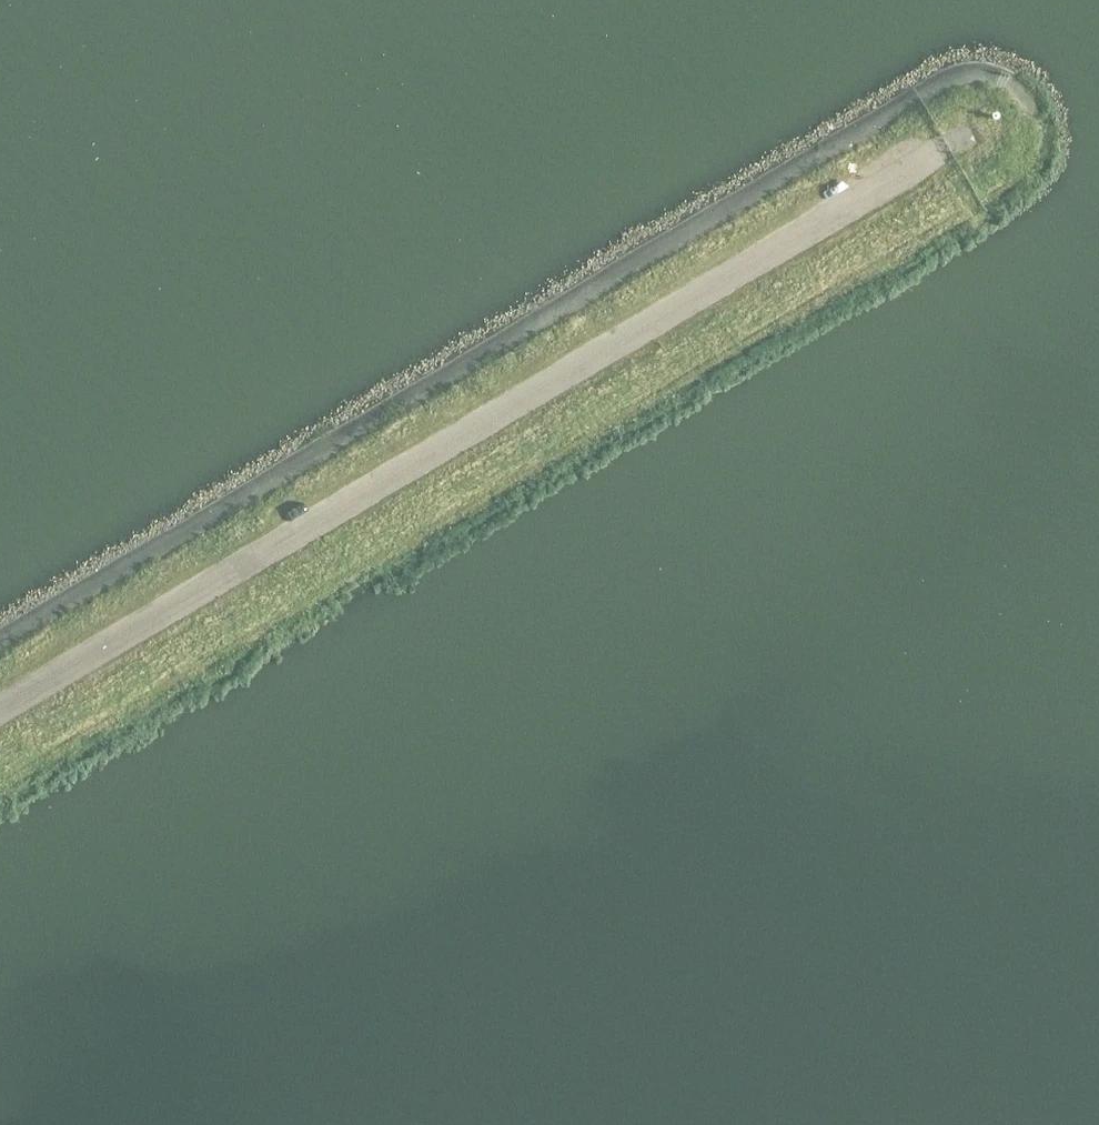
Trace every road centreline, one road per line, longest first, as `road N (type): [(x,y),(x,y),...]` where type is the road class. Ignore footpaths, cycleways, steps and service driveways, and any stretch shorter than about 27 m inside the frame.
road 1 (unclassified): [(0,710),(970,128)]

